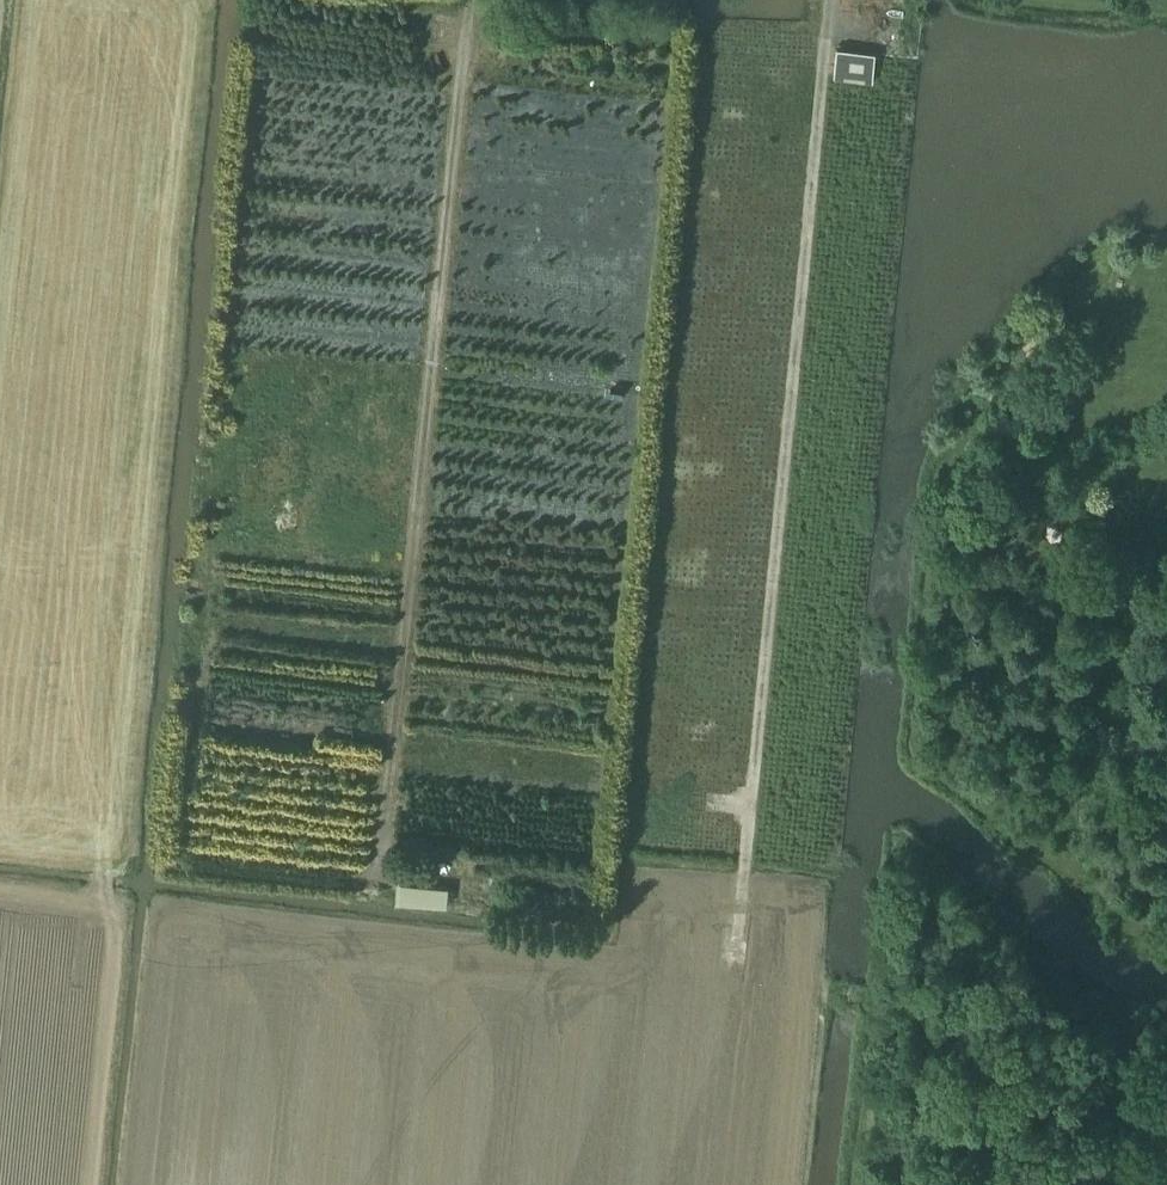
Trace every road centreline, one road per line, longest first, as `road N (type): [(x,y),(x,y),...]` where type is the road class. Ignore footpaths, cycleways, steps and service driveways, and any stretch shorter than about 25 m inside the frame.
road 1 (track): [(720,1015),(830,0)]
road 2 (track): [(382,864),(472,0)]

